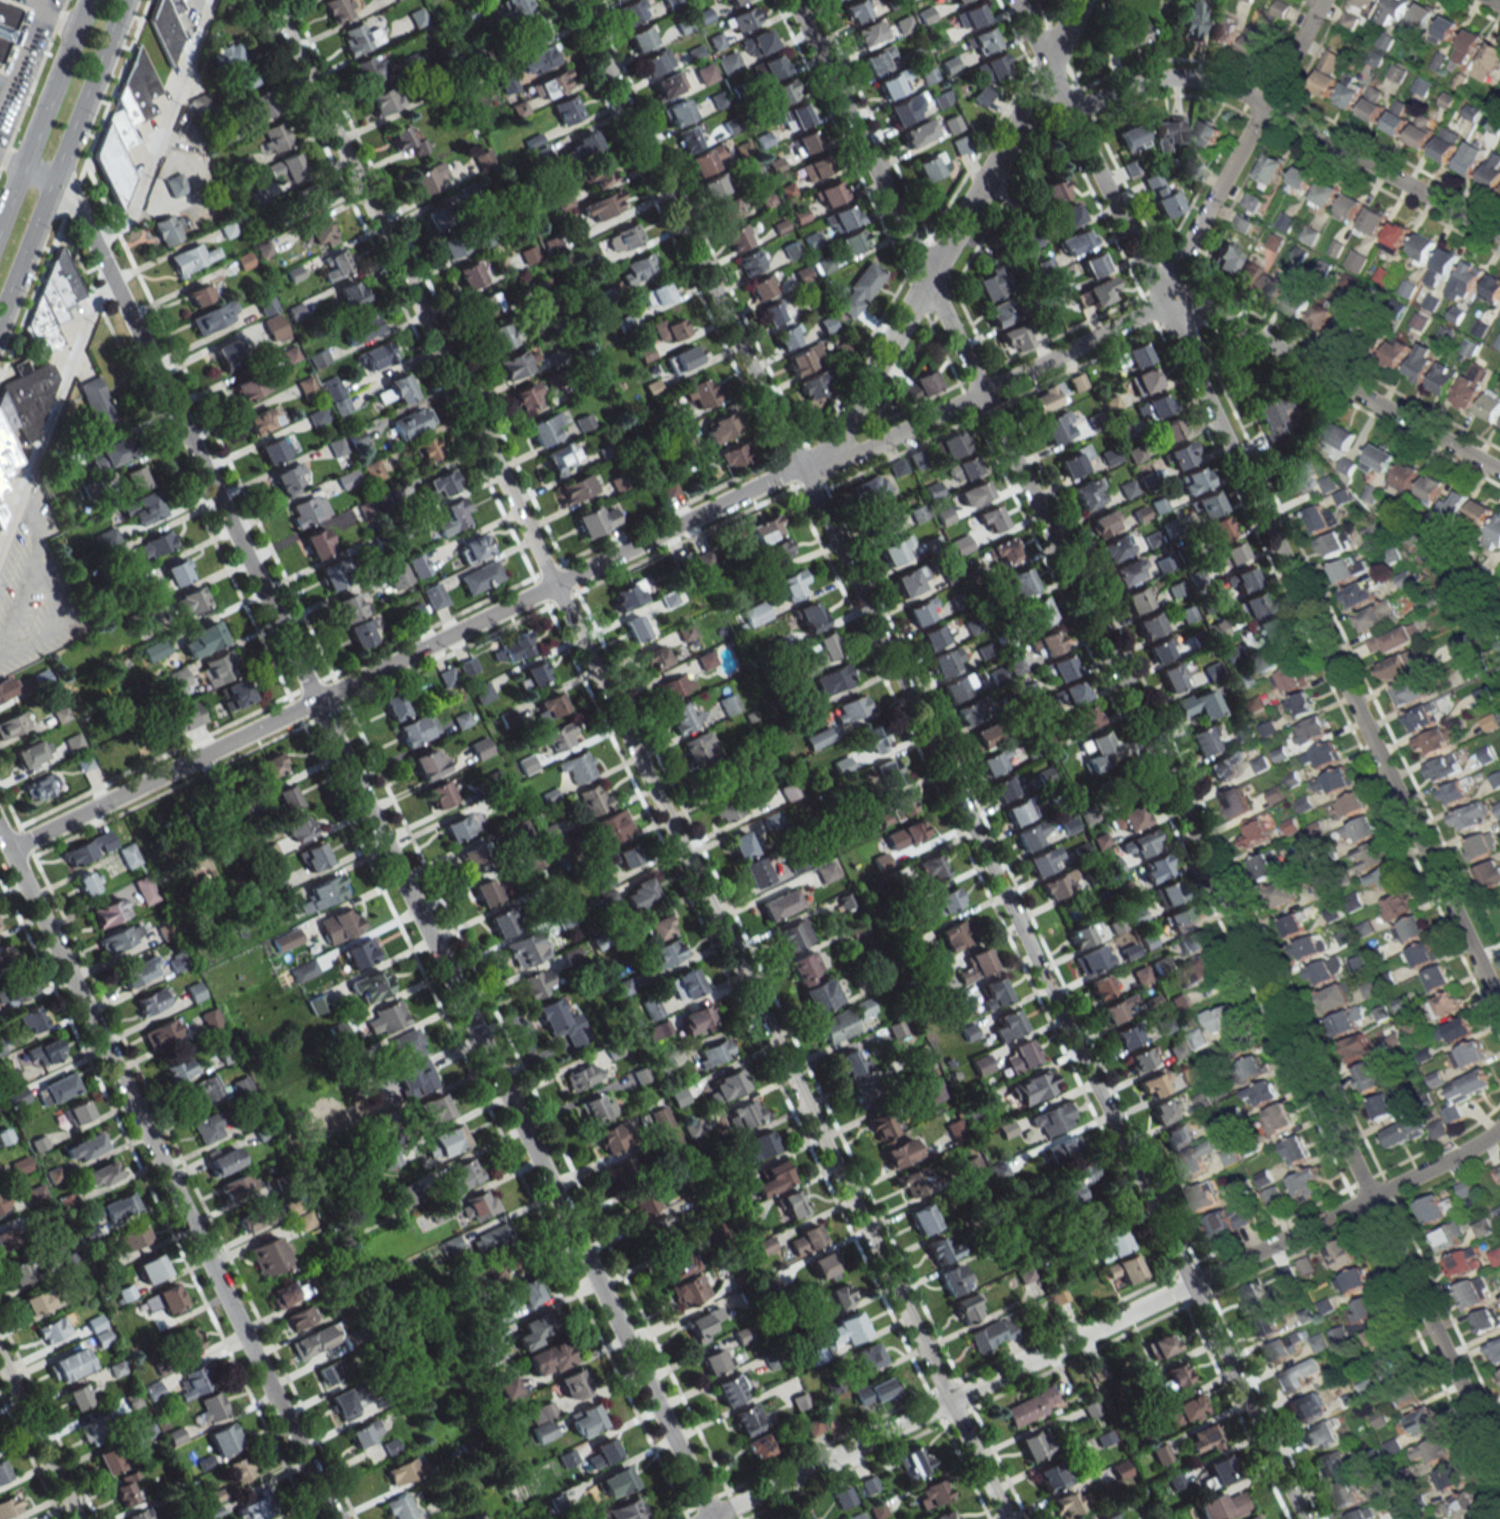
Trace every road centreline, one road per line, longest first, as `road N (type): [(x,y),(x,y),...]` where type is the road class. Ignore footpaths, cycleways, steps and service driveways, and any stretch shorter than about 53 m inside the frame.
road 1 (residential): [(1005,1518),(270,0)]
road 2 (residential): [(1499,1467),(796,0)]
road 3 (residential): [(711,1518),(92,240),(64,190),(22,167)]
road 4 (residential): [(1302,1518),(799,472)]
road 5 (residential): [(9,850),(799,472)]
road 6 (residential): [(1164,299),(1499,1005)]
road 7 (residential): [(333,1518),(0,831)]
road 8 (residential): [(799,472),(984,391),(1164,299),(1321,0)]
road 9 (residential): [(1499,471),(1187,302),(1164,299),(1046,66)]
road 10 (residential): [(706,1518),(1189,1284)]
road 11 (residential): [(799,472),(575,0)]
road 12 (tertiary): [(799,472),(837,436),(1046,66)]
road 13 (residential): [(1499,236),(1217,84),(1146,81),(1072,112)]
road 14 (residential): [(1189,1284),(1499,1127)]
road 15 (secondary): [(0,318),(123,0)]
road 16 (secondary): [(88,0),(0,222)]
road 17 (residential): [(0,1361),(76,1518)]

